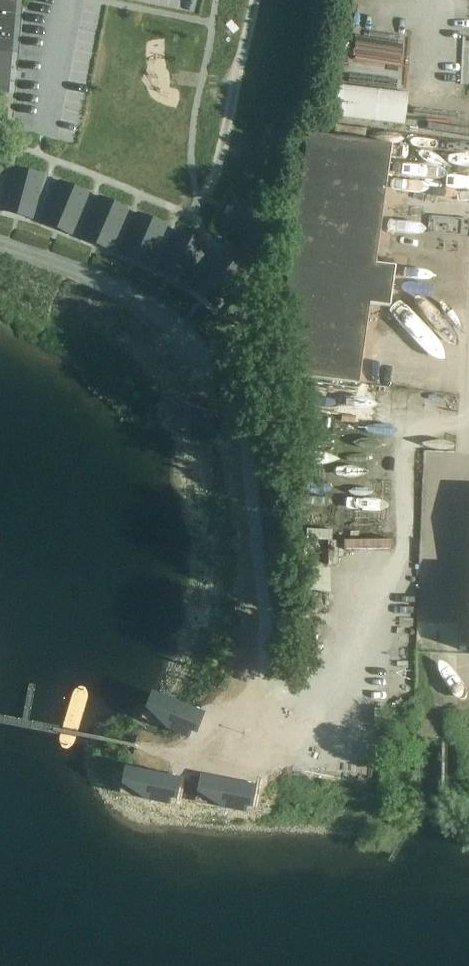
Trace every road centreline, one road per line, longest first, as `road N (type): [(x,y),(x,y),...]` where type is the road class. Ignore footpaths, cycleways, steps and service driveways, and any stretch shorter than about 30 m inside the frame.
road 1 (unclassified): [(211,377),(176,329),(149,309),(0,242)]

